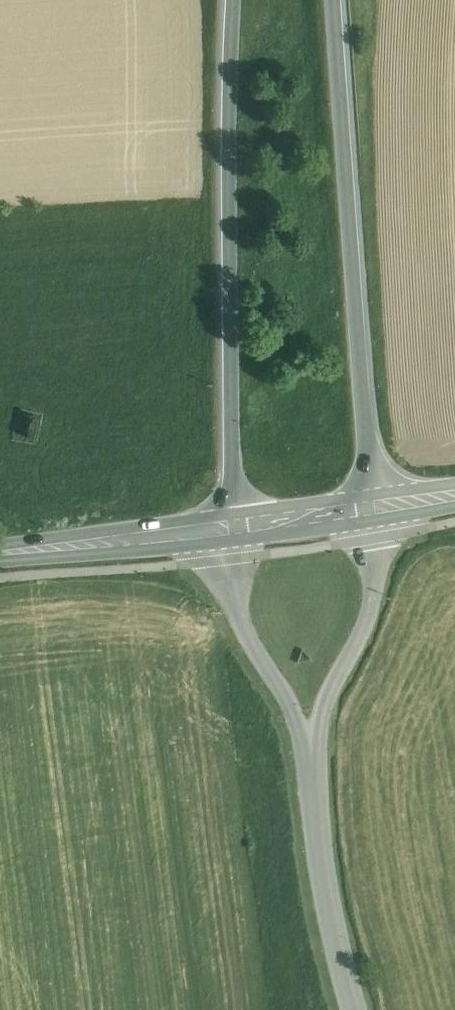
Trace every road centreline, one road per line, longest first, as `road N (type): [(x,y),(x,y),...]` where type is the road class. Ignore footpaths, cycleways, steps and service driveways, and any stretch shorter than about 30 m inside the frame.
road 1 (primary): [(233,0),(232,524)]
road 2 (primary): [(374,508),(336,0)]
road 3 (unclassified): [(308,740),(333,938),(356,1009)]
road 4 (unclassified): [(308,740),(370,608),(374,508)]
road 5 (secondary): [(0,554),(232,524)]
road 6 (unclassified): [(232,524),(230,557),(247,622),(308,740)]
road 7 (secondary): [(232,524),(374,508)]

